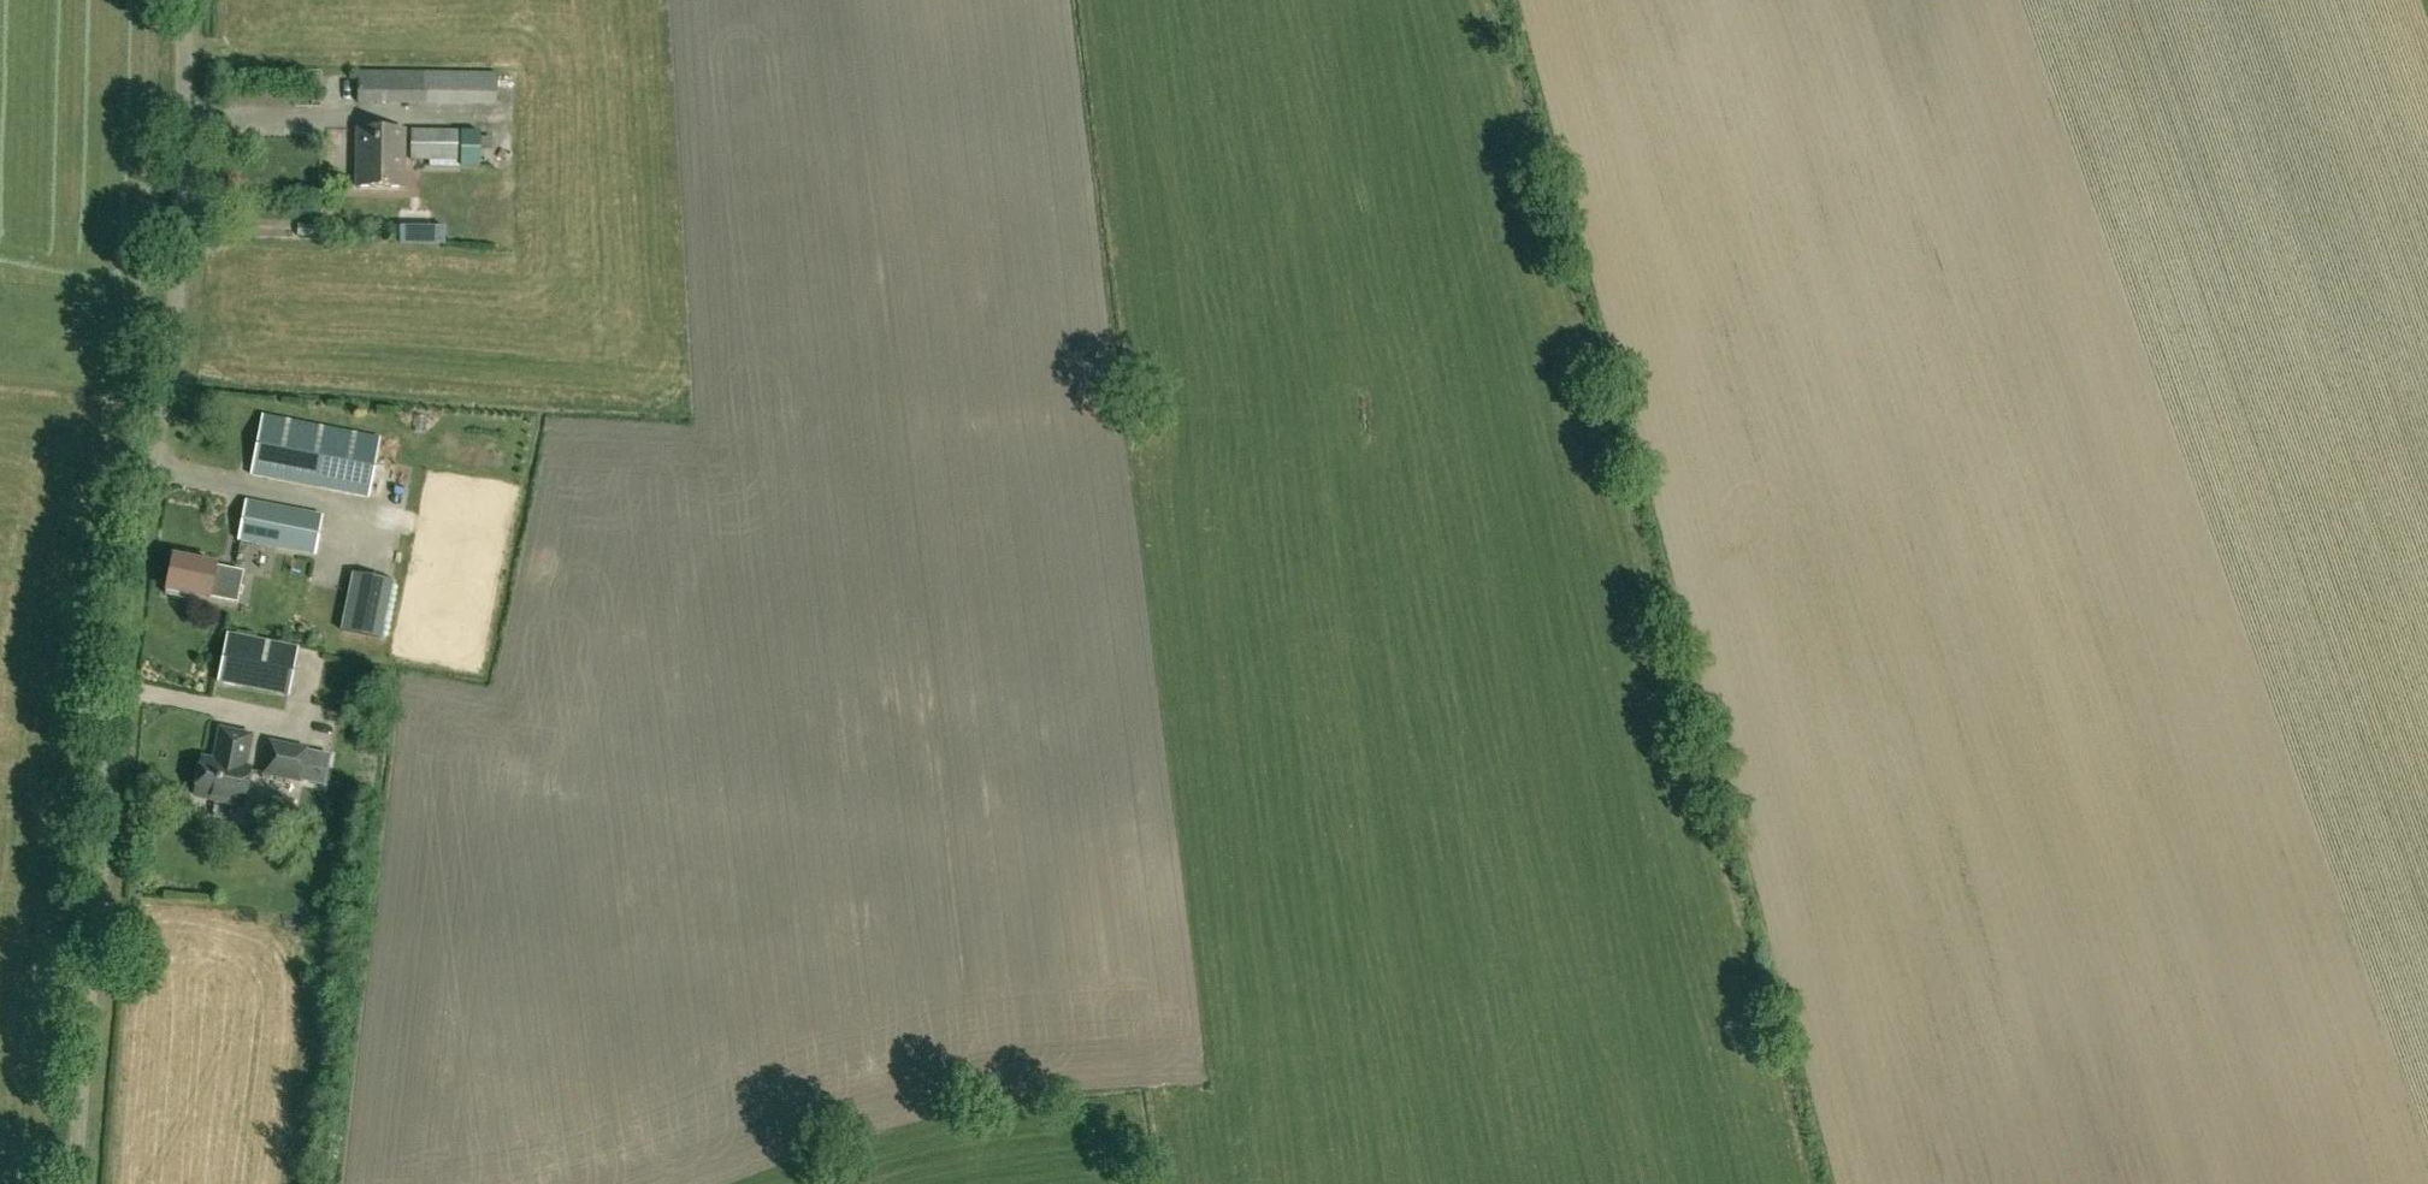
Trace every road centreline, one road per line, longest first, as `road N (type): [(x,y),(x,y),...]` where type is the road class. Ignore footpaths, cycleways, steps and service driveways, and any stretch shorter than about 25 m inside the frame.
road 1 (unclassified): [(71,1183),(118,664),(172,266),(182,0)]

